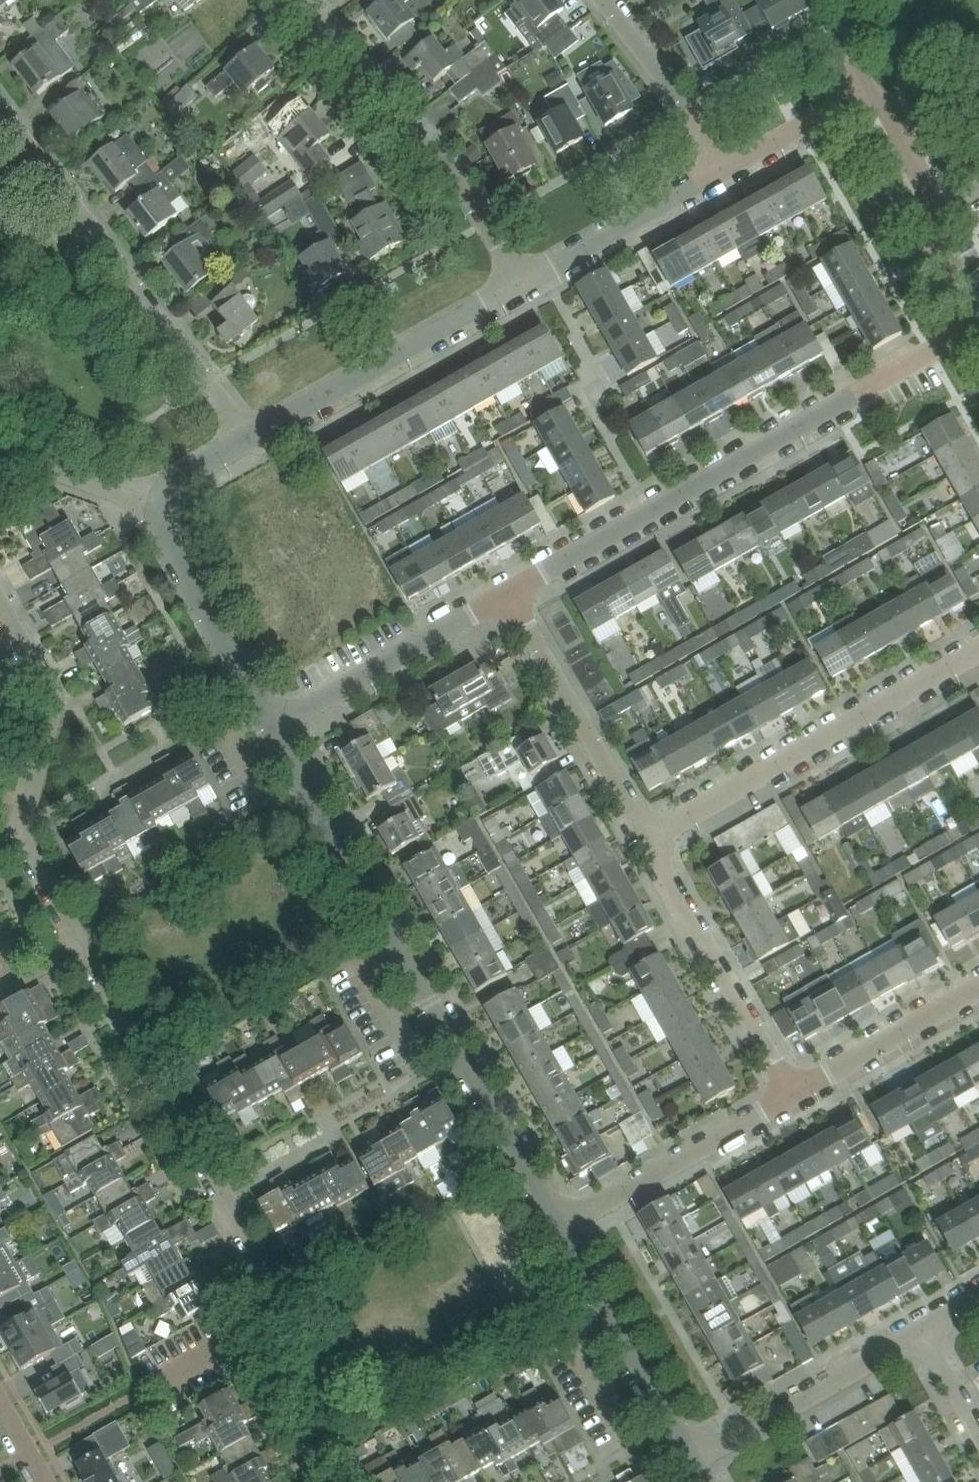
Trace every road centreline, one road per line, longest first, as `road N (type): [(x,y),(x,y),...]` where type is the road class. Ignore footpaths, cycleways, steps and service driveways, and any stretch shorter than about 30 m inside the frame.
road 1 (residential): [(330,1481),(304,1433),(296,1322),(279,1287),(38,859),(26,824),(49,695),(0,595)]
road 2 (residential): [(570,1223),(277,722)]
road 3 (residential): [(509,595),(978,325)]
road 4 (residential): [(251,436),(0,105)]
road 5 (residential): [(646,837),(978,649)]
road 6 (residential): [(537,272),(322,0)]
road 7 (residential): [(251,436),(537,272)]
road 8 (residential): [(794,1093),(646,837)]
road 9 (residential): [(646,837),(509,595)]
road 10 (residential): [(277,722),(509,595)]
road 11 (residential): [(277,722),(267,688),(154,490)]
road 12 (residential): [(693,1451),(924,1330)]
road 13 (residential): [(693,1451),(570,1223)]
road 14 (residential): [(570,1223),(794,1093)]
road 15 (tertiary): [(978,301),(860,93)]
road 16 (residential): [(537,272),(726,161)]
road 17 (residential): [(794,1093),(978,988)]
road 18 (residential): [(726,161),(608,0)]
road 19 (residential): [(154,490),(0,444)]
road 20 (residential): [(726,161),(860,93)]

